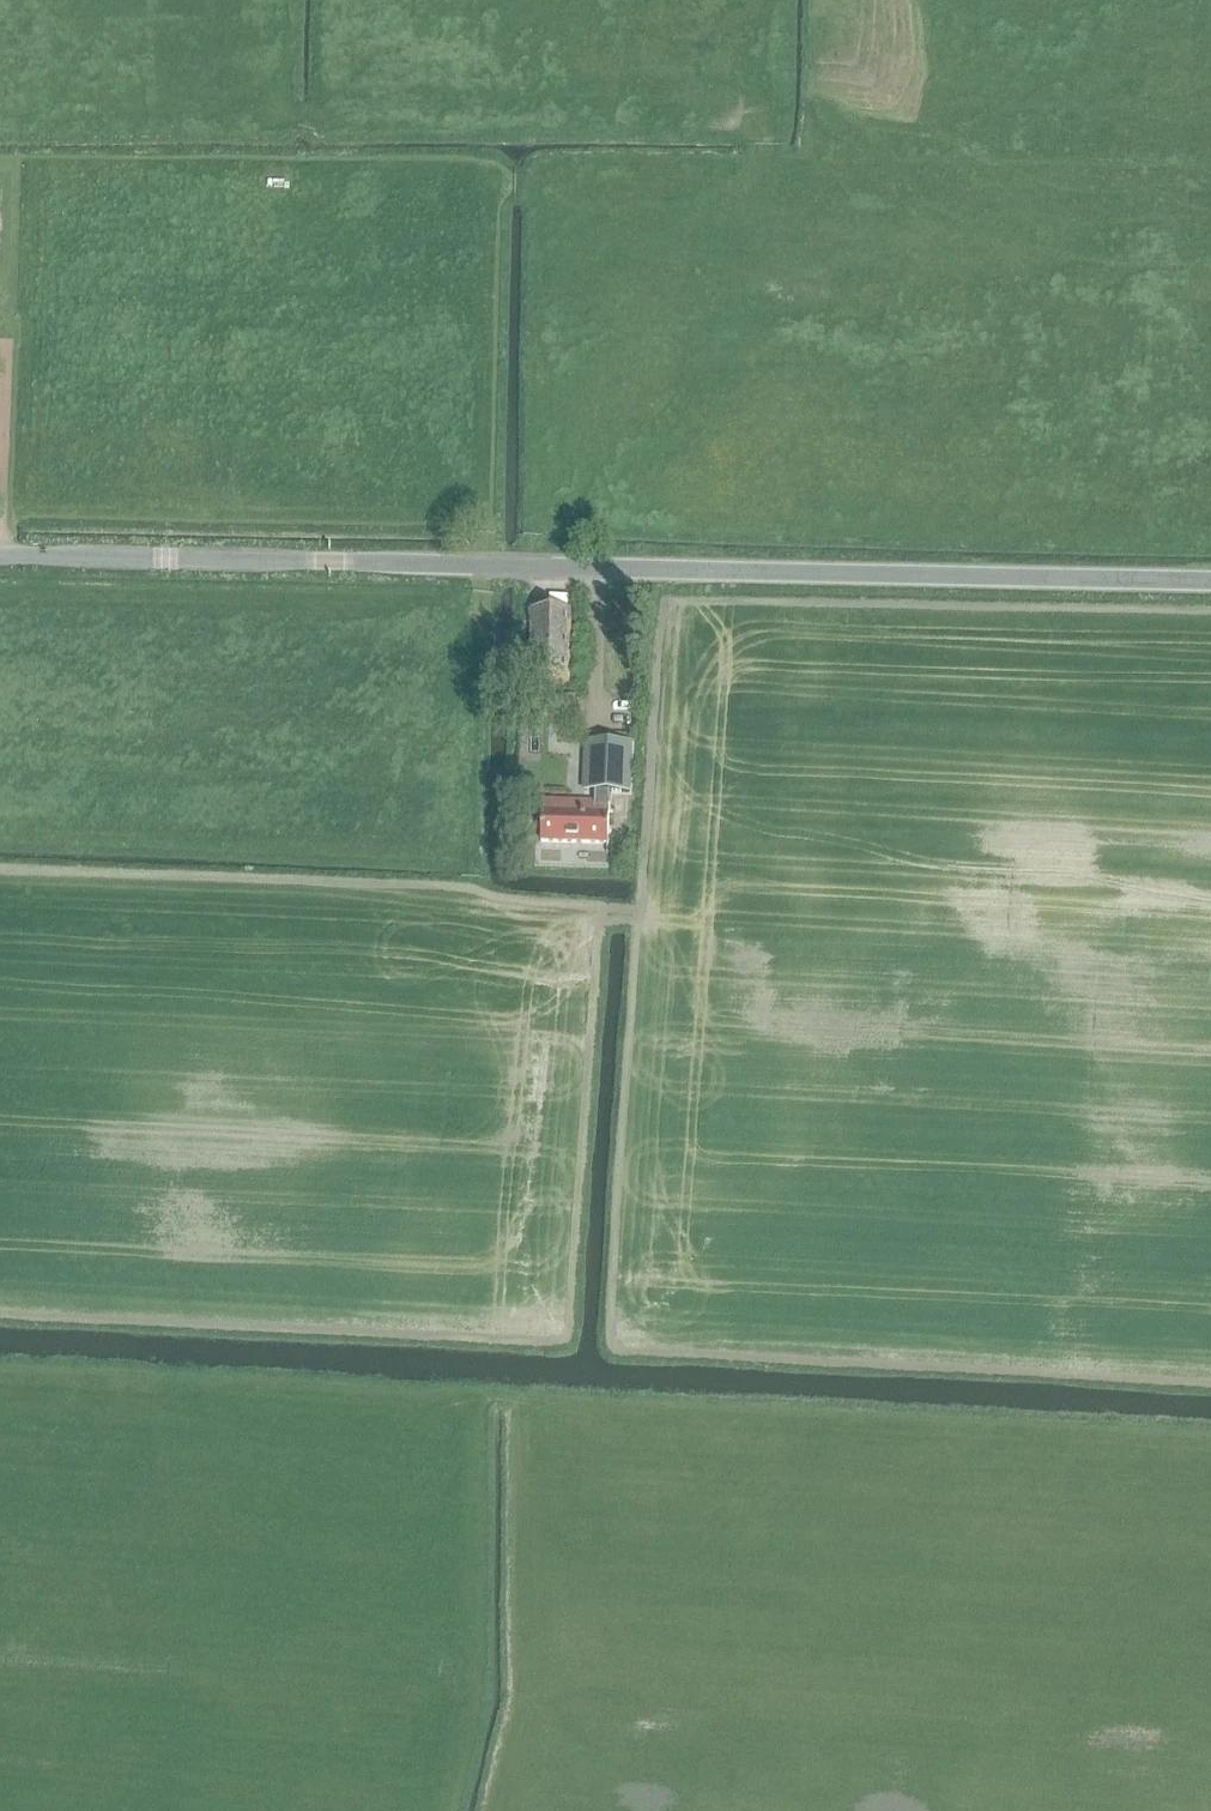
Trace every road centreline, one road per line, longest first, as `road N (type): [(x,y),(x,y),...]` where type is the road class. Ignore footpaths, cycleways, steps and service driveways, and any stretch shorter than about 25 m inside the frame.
road 1 (tertiary): [(1210,581),(0,557)]

